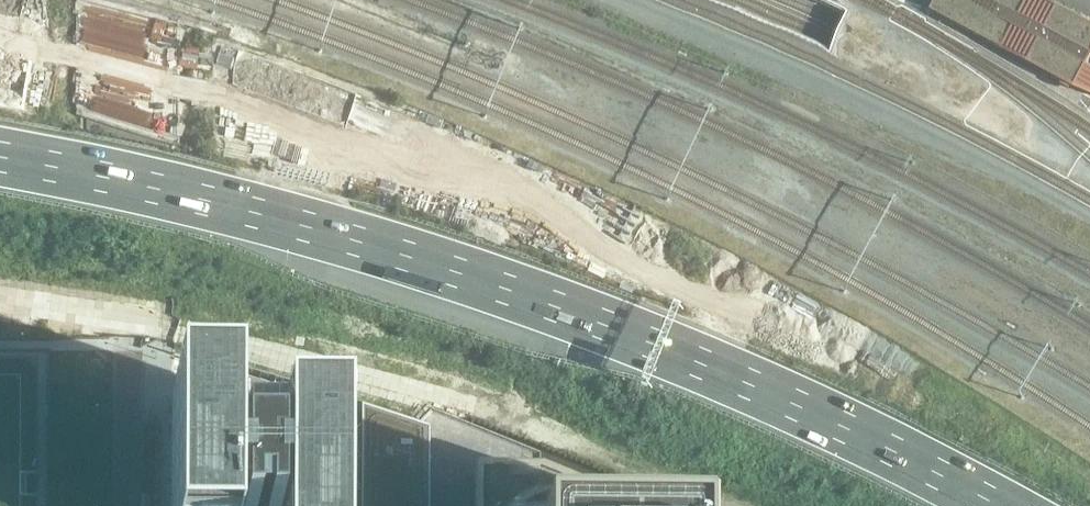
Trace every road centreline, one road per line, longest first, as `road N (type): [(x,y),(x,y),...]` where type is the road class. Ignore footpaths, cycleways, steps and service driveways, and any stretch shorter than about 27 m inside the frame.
road 1 (motorway): [(0,156),(426,260),(783,400),(997,505)]
road 2 (track): [(717,505),(473,405),(129,322)]
road 3 (residential): [(131,505),(130,350)]

